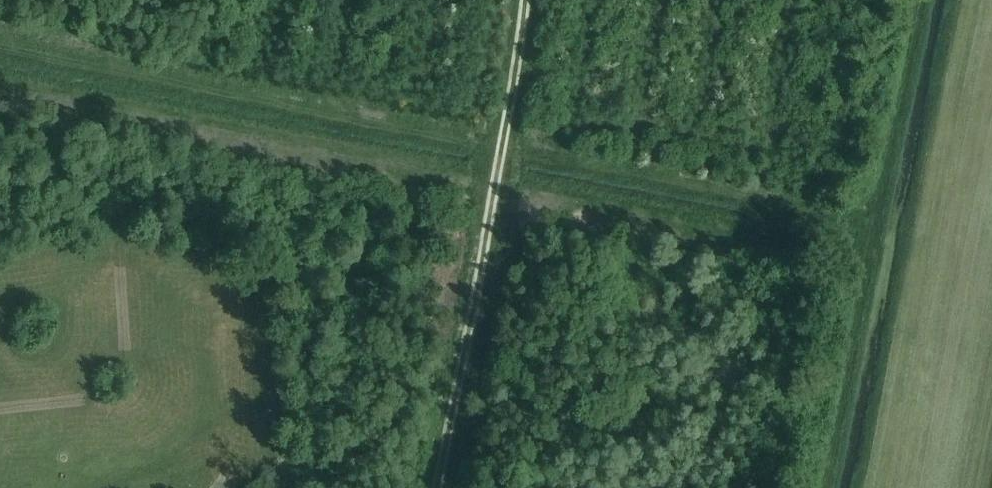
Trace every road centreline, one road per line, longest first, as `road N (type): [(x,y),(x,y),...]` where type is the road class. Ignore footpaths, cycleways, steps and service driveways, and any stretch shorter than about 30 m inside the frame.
road 1 (track): [(0,47),(873,226)]
road 2 (track): [(822,487),(917,0)]
road 3 (track): [(435,487),(525,0)]

